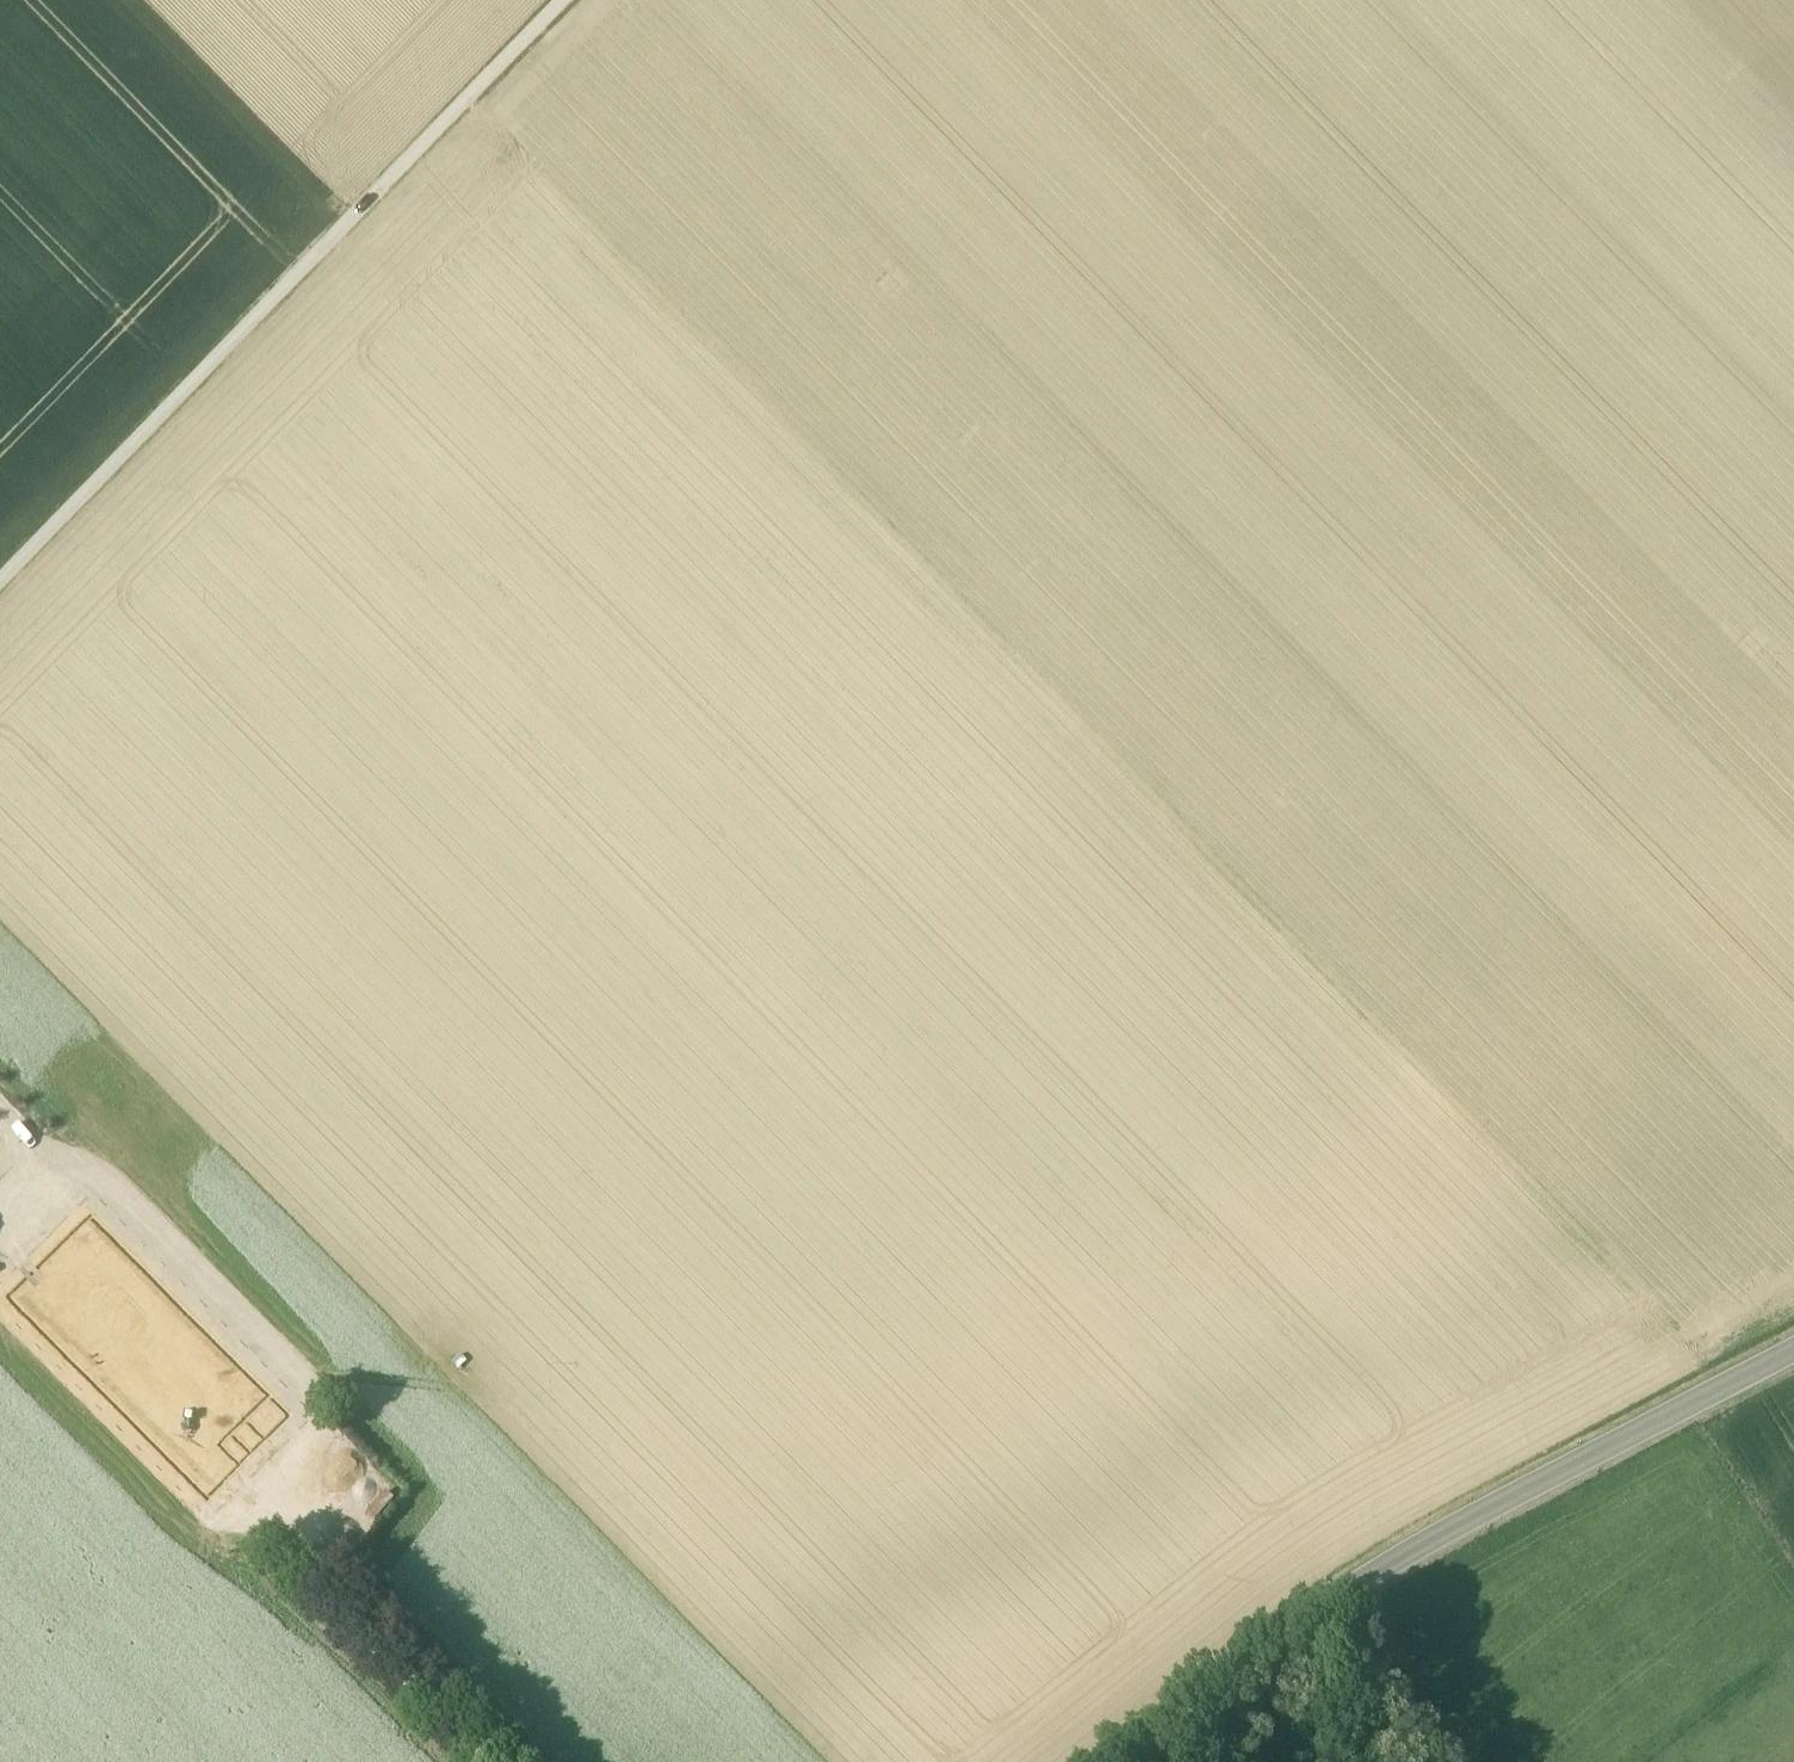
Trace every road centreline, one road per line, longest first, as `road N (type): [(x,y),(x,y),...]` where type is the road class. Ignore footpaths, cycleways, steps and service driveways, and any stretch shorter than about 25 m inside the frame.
road 1 (track): [(595,0),(0,611)]
road 2 (secondary): [(1793,1350),(1387,1567),(1240,1669),(1128,1761)]
road 3 (track): [(354,1632),(479,1761)]

